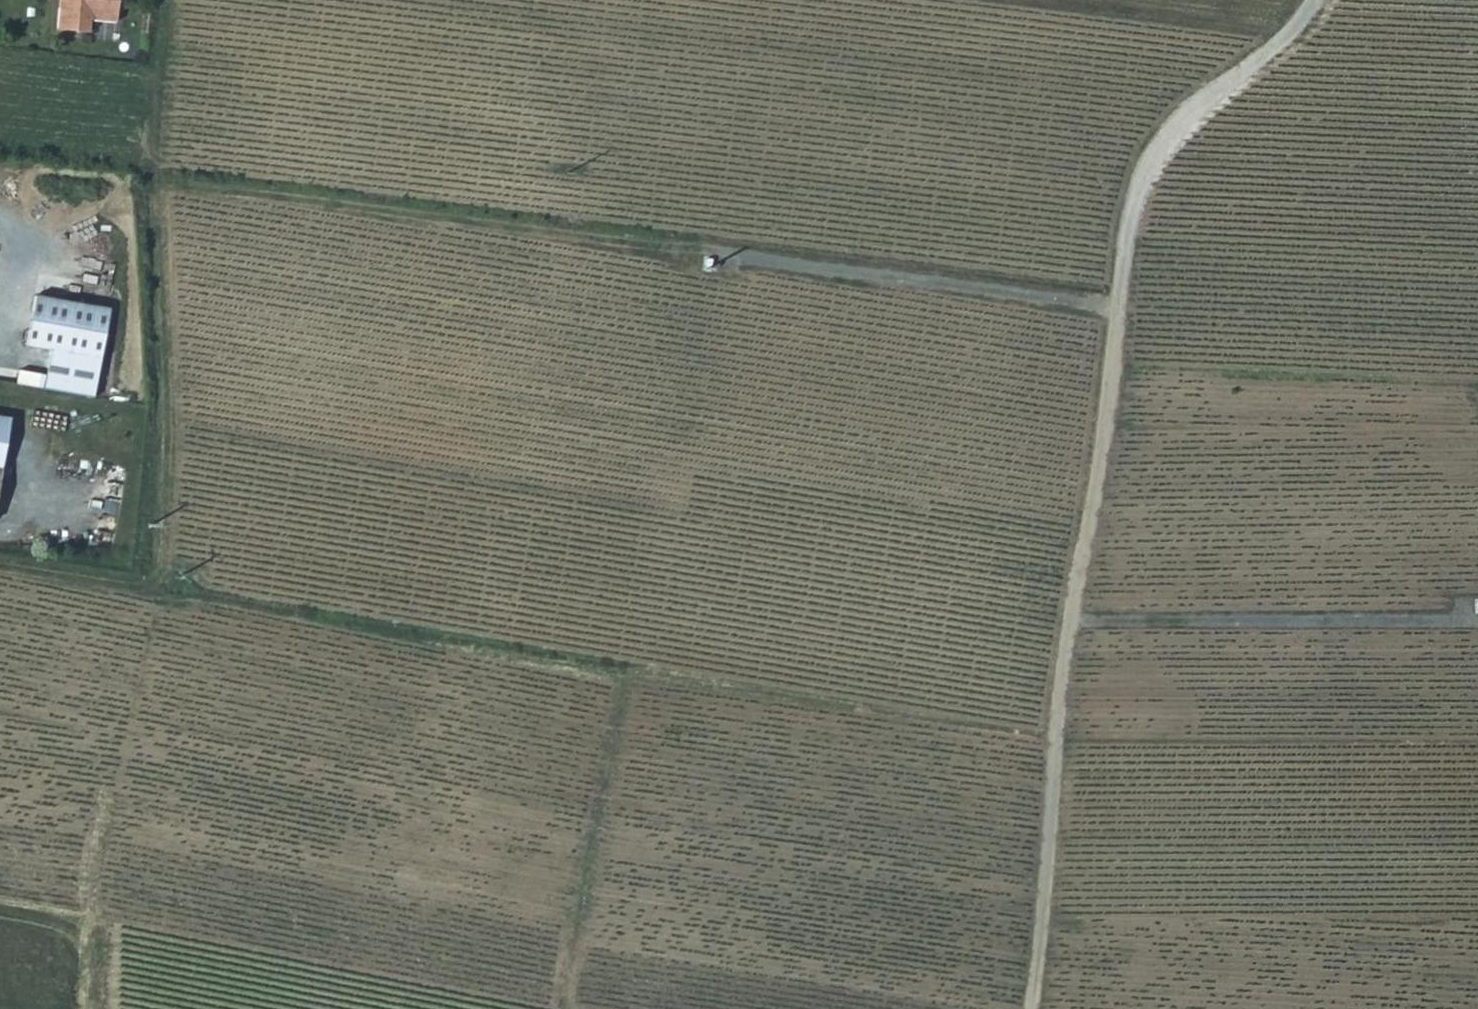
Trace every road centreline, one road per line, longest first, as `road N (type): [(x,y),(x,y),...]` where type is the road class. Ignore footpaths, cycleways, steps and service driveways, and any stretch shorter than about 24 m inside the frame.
road 1 (track): [(1029,1008),(1064,661),(1105,446),(1133,197),(1174,125),(1278,42),(1311,0)]

